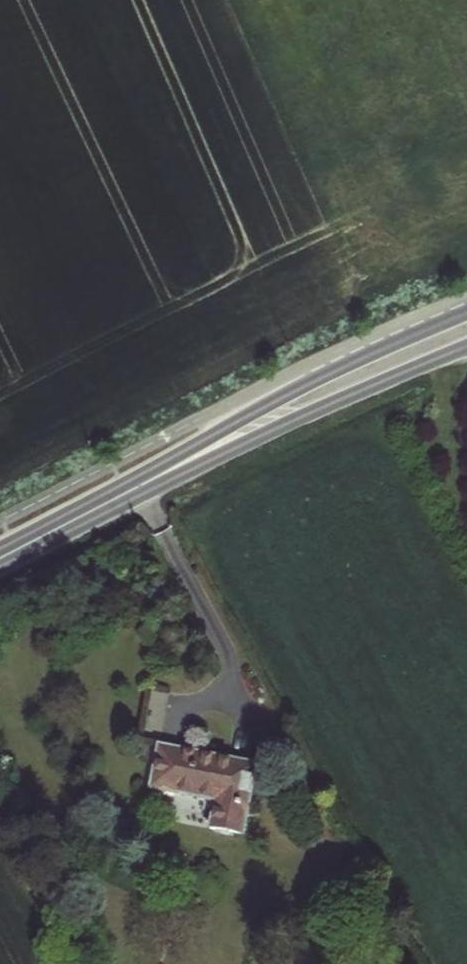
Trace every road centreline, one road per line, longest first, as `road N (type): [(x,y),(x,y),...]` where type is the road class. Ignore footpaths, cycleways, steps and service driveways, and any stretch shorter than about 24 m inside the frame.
road 1 (secondary): [(466,313),(270,404),(12,553)]
road 2 (secondary): [(12,553),(466,347)]

